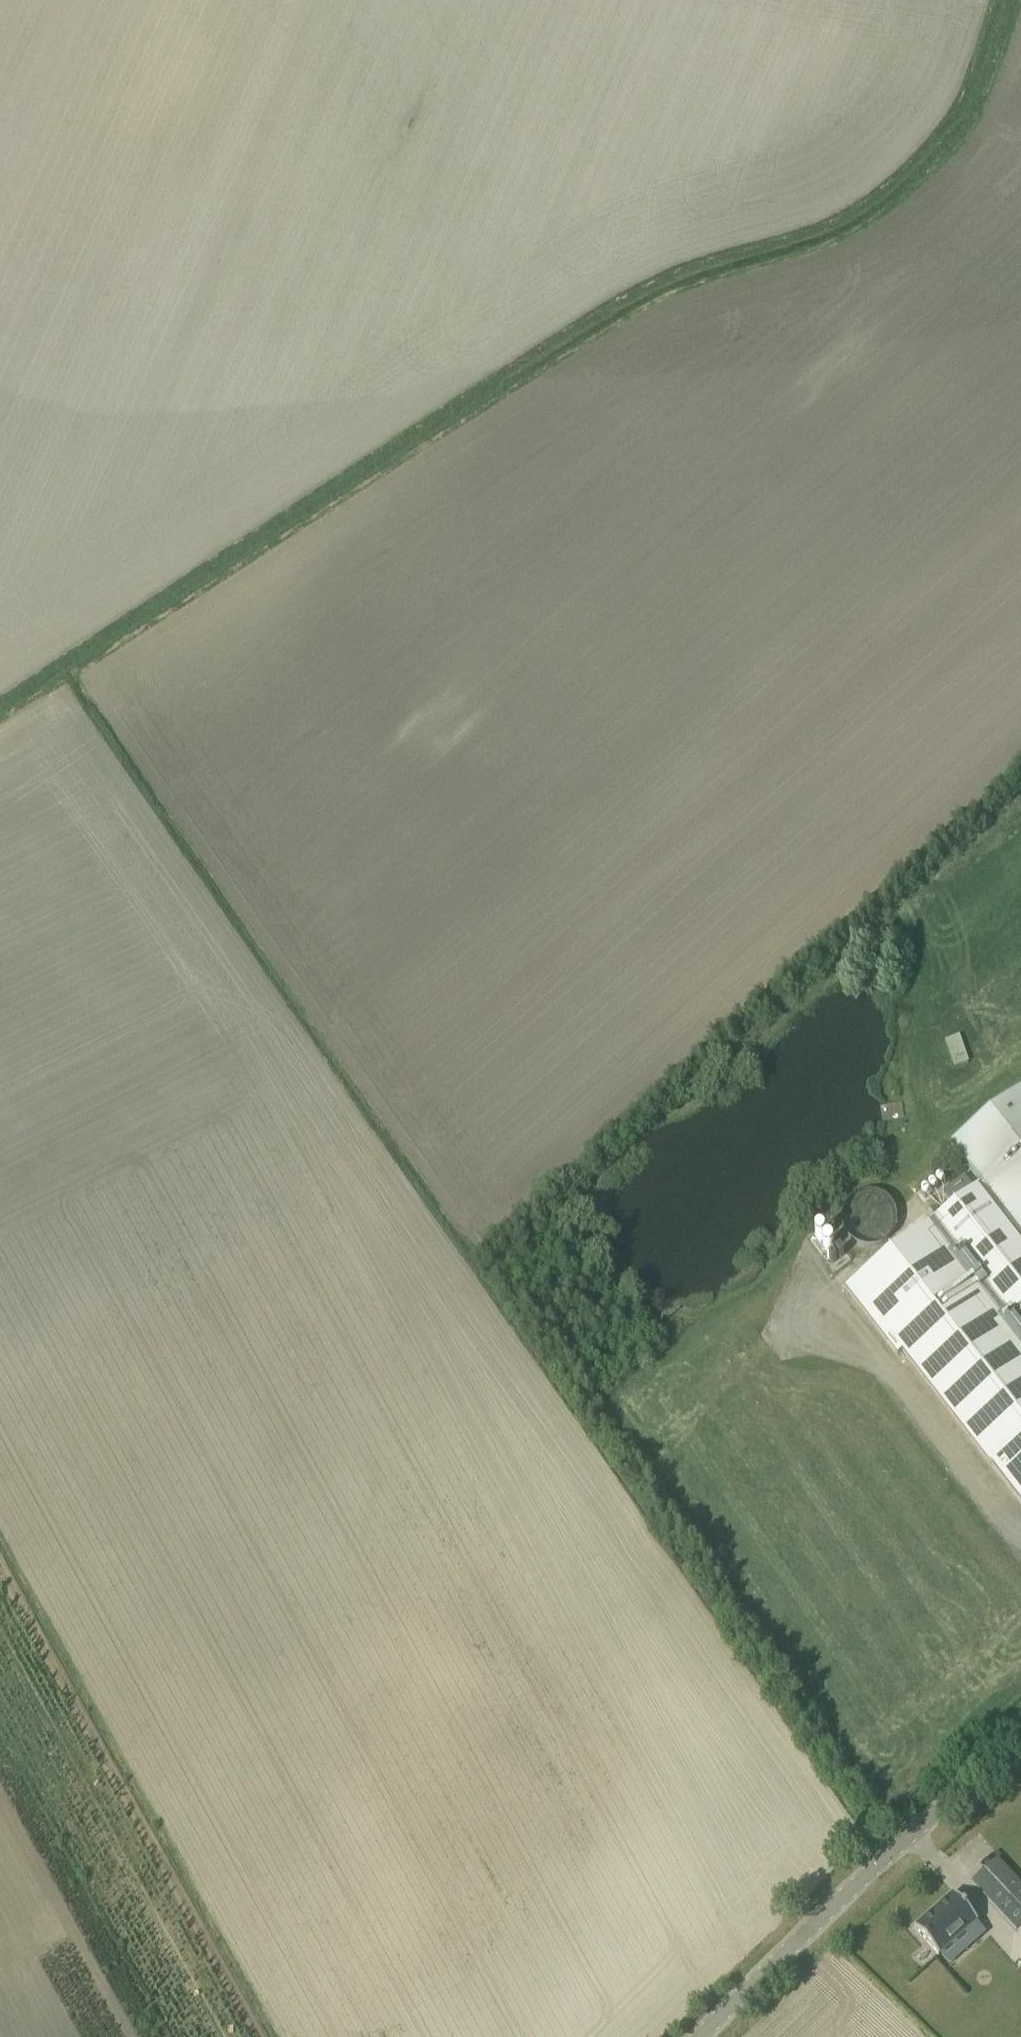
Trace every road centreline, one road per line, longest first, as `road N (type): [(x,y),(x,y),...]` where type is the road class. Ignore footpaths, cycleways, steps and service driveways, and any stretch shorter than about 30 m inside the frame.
road 1 (unclassified): [(706,2036),(1020,1750)]

